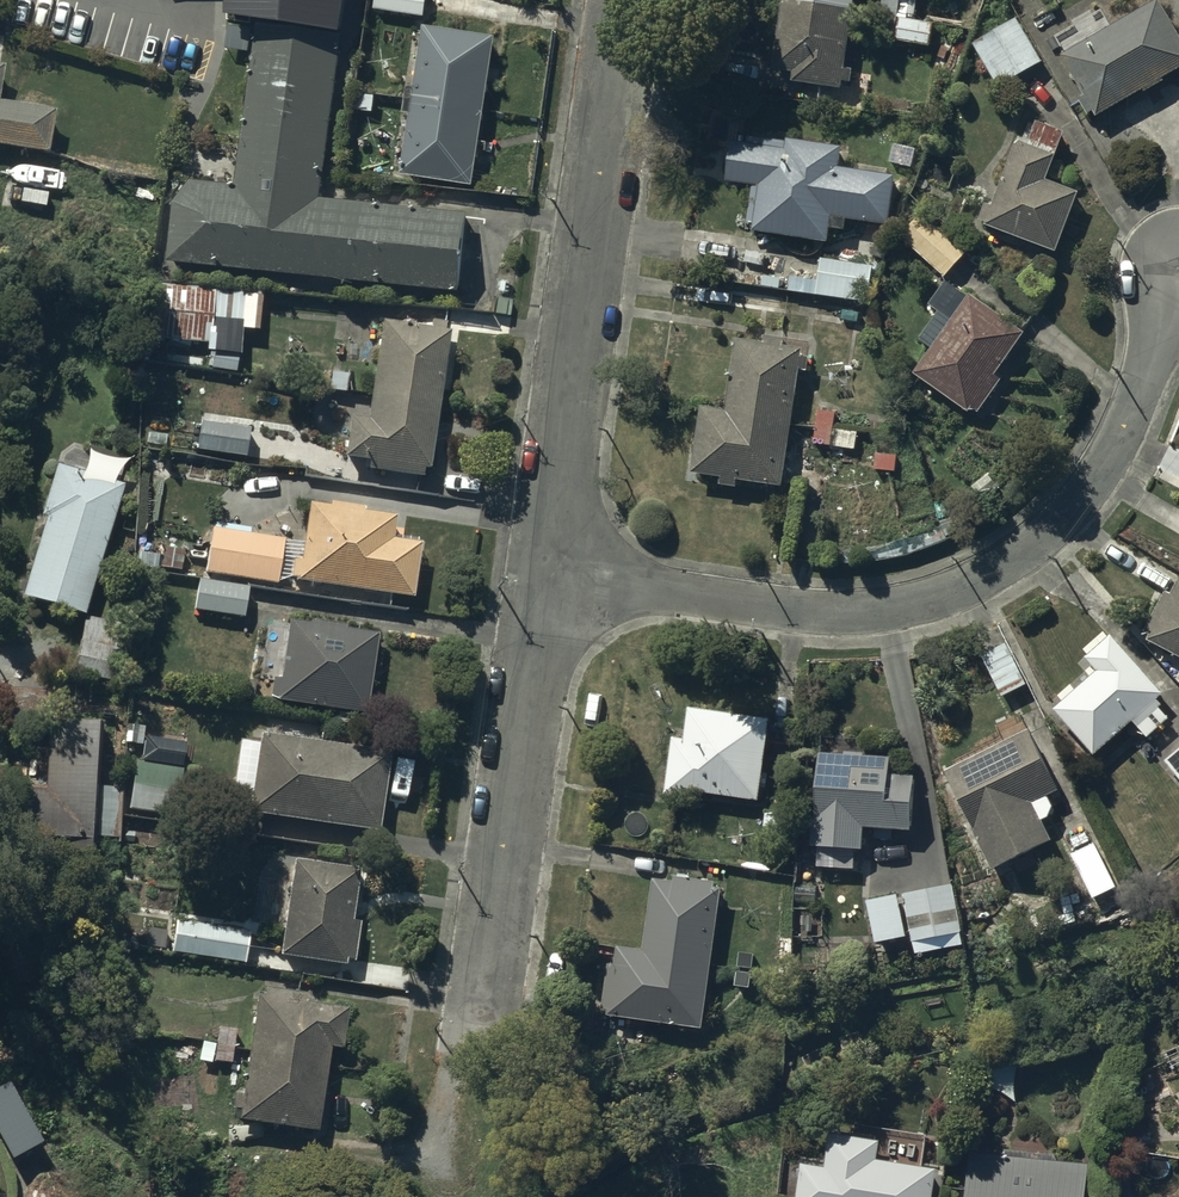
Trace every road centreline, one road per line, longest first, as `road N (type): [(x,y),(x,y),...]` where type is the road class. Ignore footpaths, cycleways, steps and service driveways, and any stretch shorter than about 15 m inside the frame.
road 1 (residential): [(545,576),(832,612),(900,607),(977,582),(1060,523),(1108,462),(1177,275)]
road 2 (residential): [(627,0),(545,576)]
road 3 (residential): [(545,576),(481,1030)]

